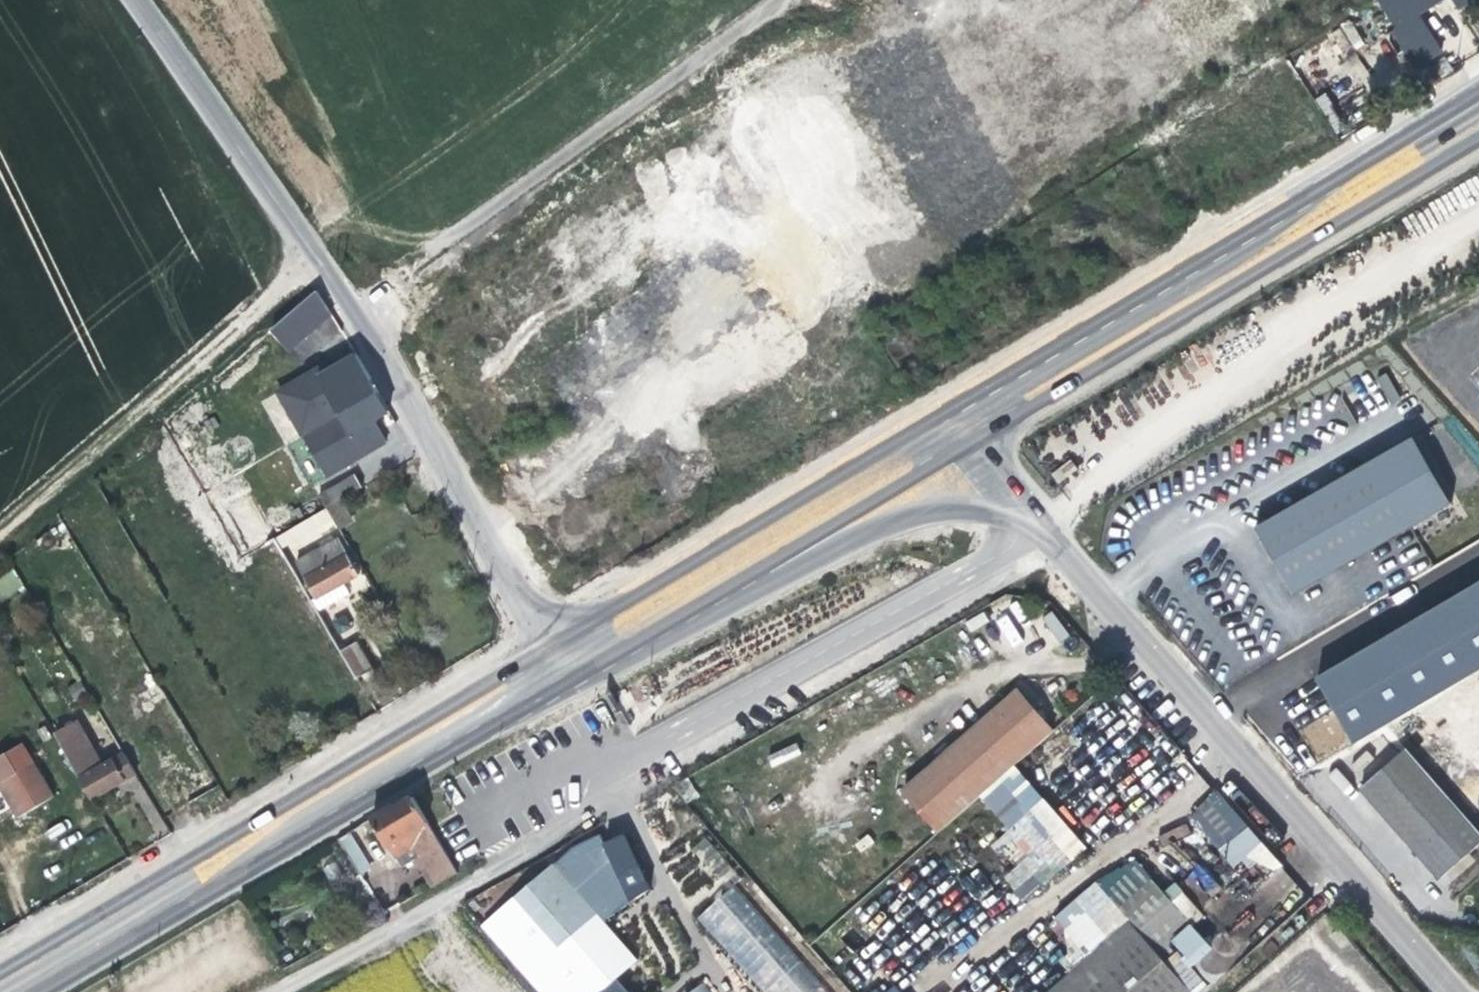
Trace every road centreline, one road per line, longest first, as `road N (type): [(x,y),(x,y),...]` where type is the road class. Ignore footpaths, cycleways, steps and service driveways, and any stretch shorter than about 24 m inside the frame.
road 1 (unclassified): [(376,325),(528,624),(510,649),(425,706),(0,959)]
road 2 (primary): [(719,456),(655,550),(572,635),(396,756),(0,985)]
road 3 (unclassified): [(284,991),(1058,545)]
road 4 (primary): [(35,991),(394,778),(634,611),(782,522)]
road 5 (primary): [(964,425),(999,378),(1037,352),(1236,263),(1478,127)]
road 6 (primary): [(1478,98),(1232,237),(1087,299),(933,323)]
road 7 (tertiary): [(1449,991),(1058,545)]
road 8 (track): [(358,217),(0,534)]
road 9 (unclassified): [(747,0),(426,254)]
road 10 (unclassified): [(426,254),(358,217),(211,74),(150,0)]
road 11 (primary): [(933,323),(882,288),(822,281),(765,303),(724,348)]
road 12 (unclassified): [(426,254),(532,316),(608,346)]
road 13 (tertiary): [(919,505),(1058,545)]
road 14 (primary): [(782,522),(853,534),(919,505)]
road 15 (tertiary): [(1058,545),(958,450)]

